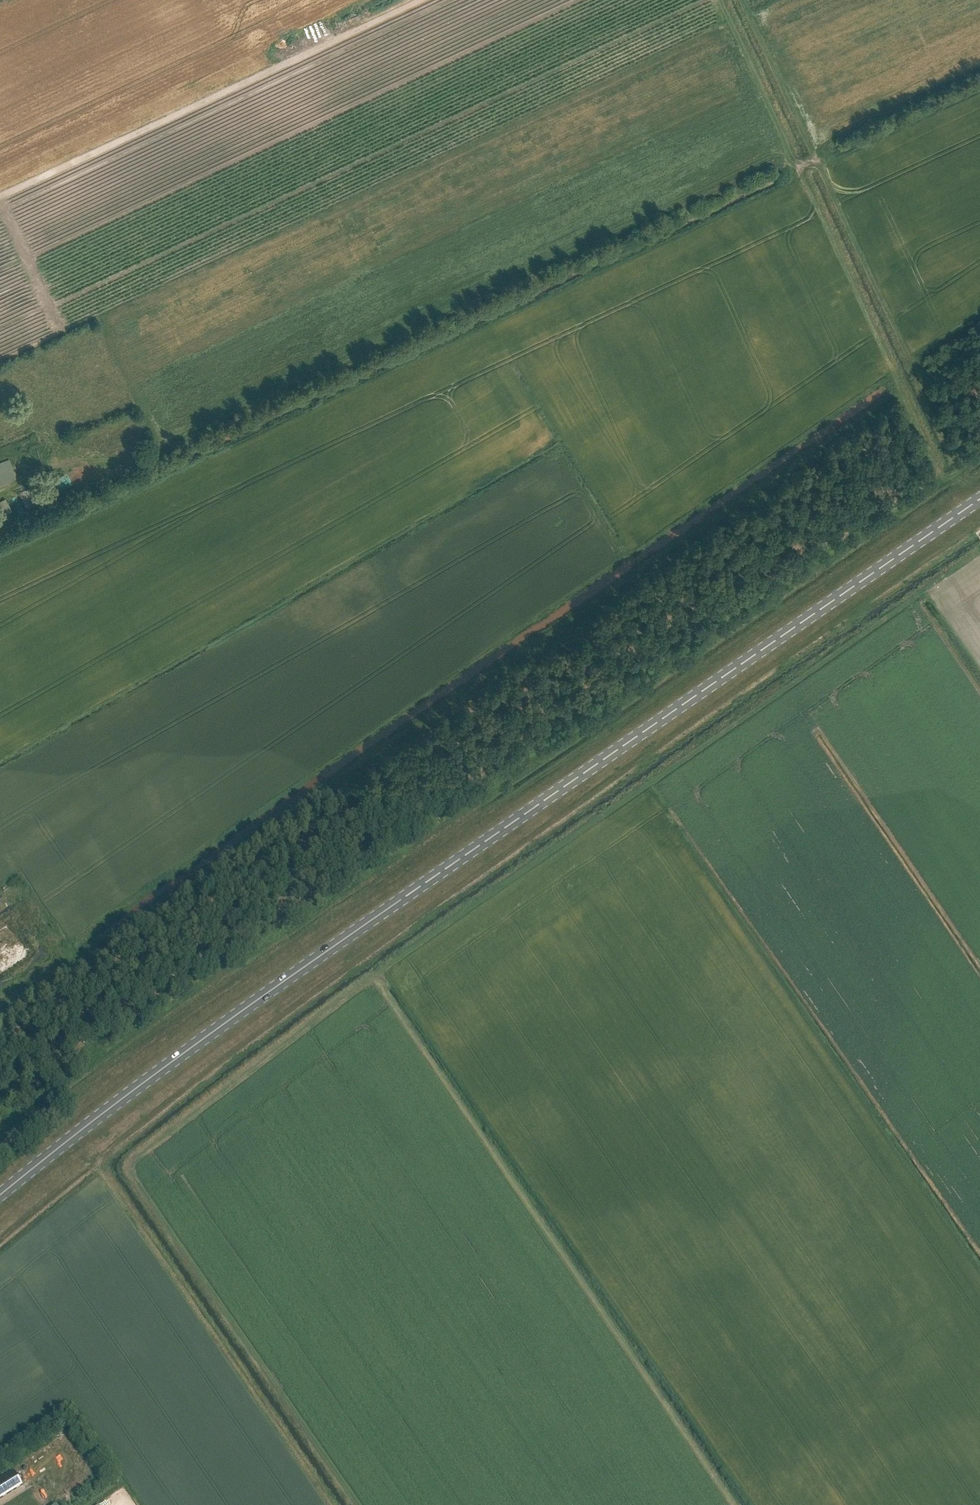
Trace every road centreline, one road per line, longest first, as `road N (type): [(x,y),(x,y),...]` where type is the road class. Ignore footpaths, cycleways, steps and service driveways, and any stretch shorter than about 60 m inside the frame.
road 1 (primary): [(0,1196),(236,1015),(979,499)]
road 2 (track): [(0,198),(421,0)]
road 3 (track): [(979,457),(969,465),(912,354)]

